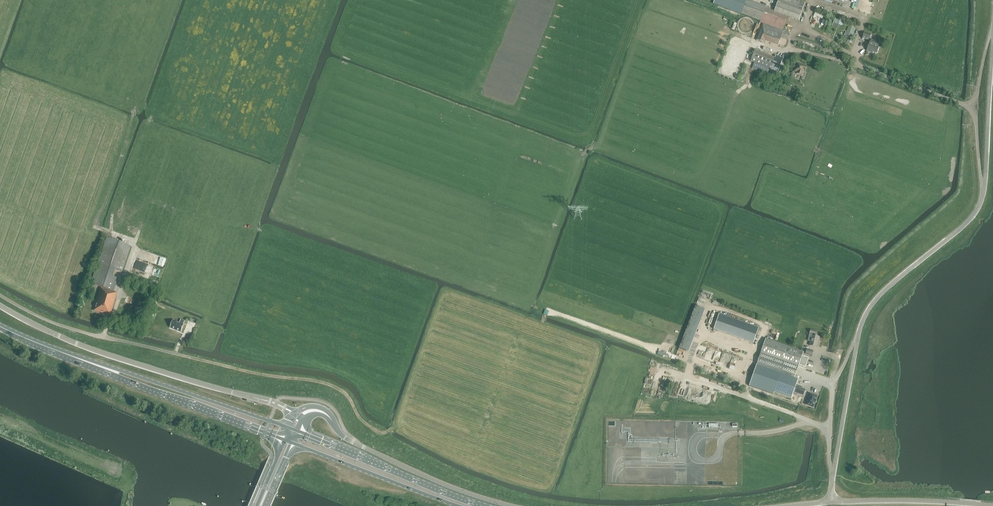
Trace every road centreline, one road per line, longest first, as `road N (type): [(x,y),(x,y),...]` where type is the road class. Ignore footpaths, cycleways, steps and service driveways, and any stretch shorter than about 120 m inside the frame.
road 1 (tertiary): [(833,502),(857,341),(870,307),(983,200),(992,67)]
road 2 (tertiary): [(298,417),(95,351),(0,305)]
road 3 (track): [(180,355),(331,384),(371,427),(399,426)]
road 4 (tertiary): [(512,505),(354,442),(322,411),(298,417)]
road 5 (primary): [(488,505),(295,430)]
road 6 (primary): [(100,366),(285,440)]
road 7 (primary): [(289,428),(100,366)]
road 8 (primary): [(291,442),(460,505)]
road 9 (tertiary): [(992,505),(833,502)]

